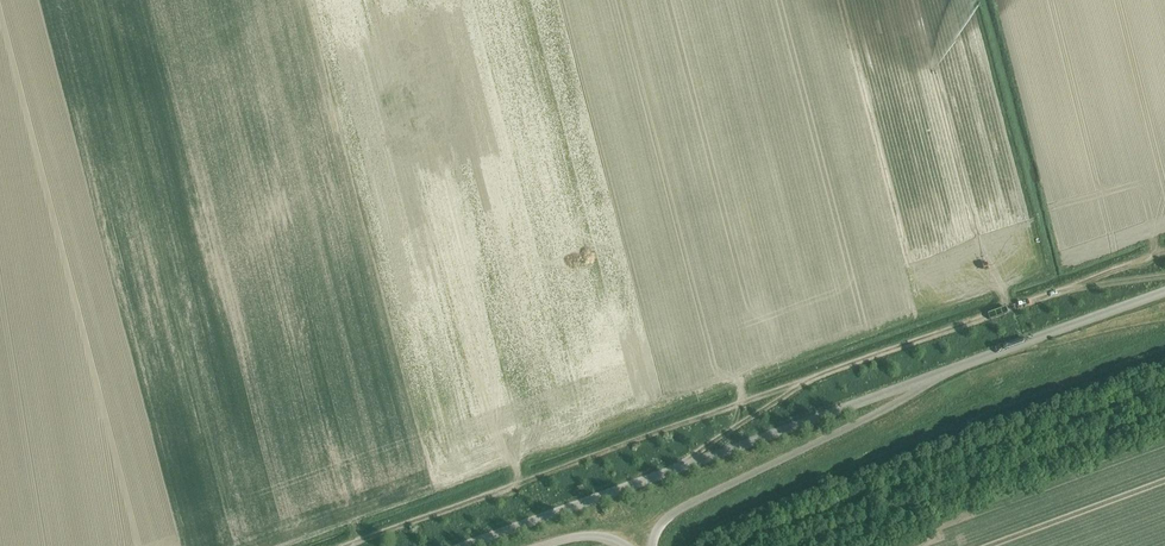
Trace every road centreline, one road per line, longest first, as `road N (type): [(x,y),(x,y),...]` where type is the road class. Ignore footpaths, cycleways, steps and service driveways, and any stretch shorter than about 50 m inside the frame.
road 1 (unclassified): [(455,545),(932,375)]
road 2 (unclassified): [(650,545),(670,515),(919,390),(932,375)]
road 3 (unclassified): [(932,375),(1164,292)]

